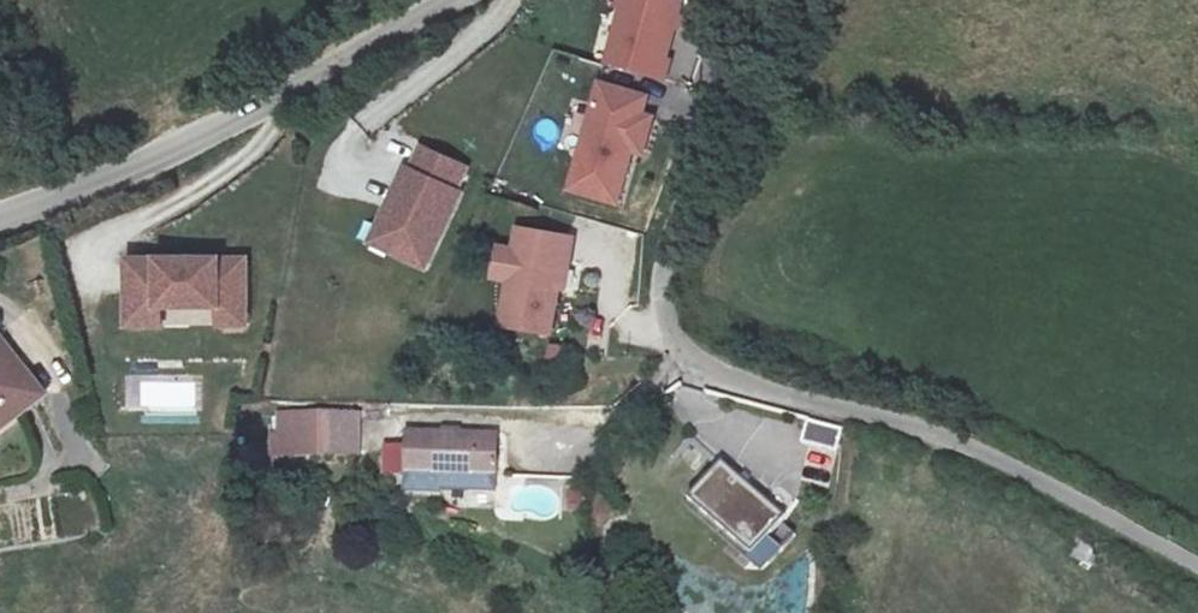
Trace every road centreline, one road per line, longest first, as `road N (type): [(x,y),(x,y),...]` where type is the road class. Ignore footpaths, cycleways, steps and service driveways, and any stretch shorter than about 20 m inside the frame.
road 1 (unclassified): [(751,0),(668,261),(673,335),(697,367),(921,428),(1197,565)]
road 2 (unclassified): [(460,0),(174,148),(0,213)]

